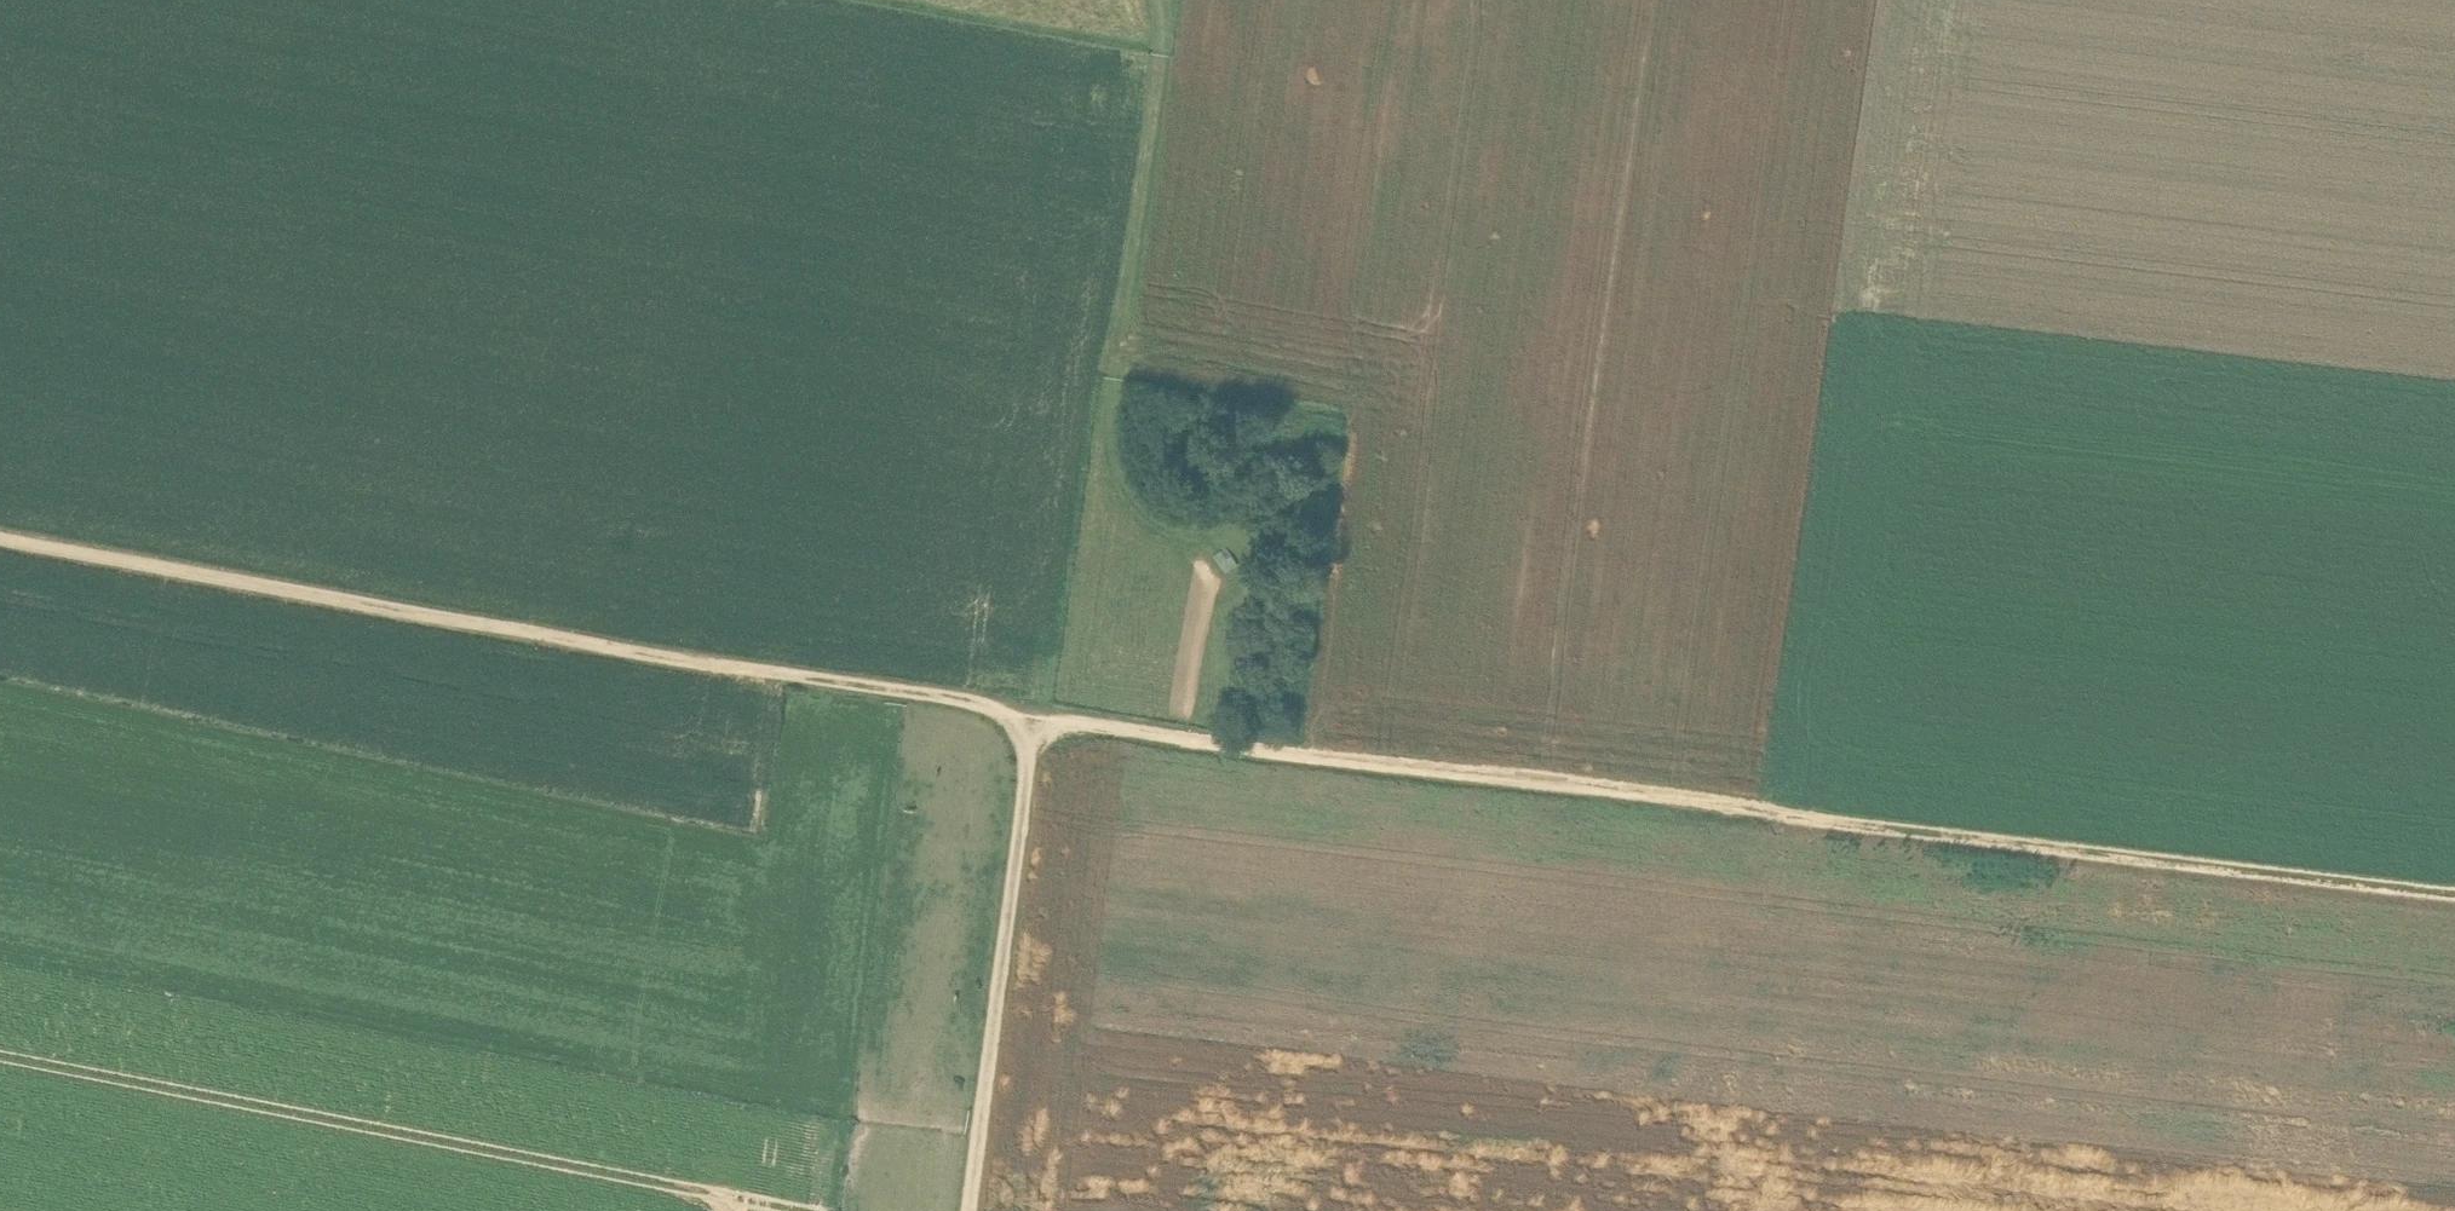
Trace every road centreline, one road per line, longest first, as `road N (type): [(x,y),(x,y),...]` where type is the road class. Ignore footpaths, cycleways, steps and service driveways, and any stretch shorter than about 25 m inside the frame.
road 1 (track): [(1033,713),(1300,759),(1754,812),(1812,829),(2454,908)]
road 2 (track): [(1033,713),(570,643),(0,538)]
road 3 (track): [(1033,713),(968,1210)]

